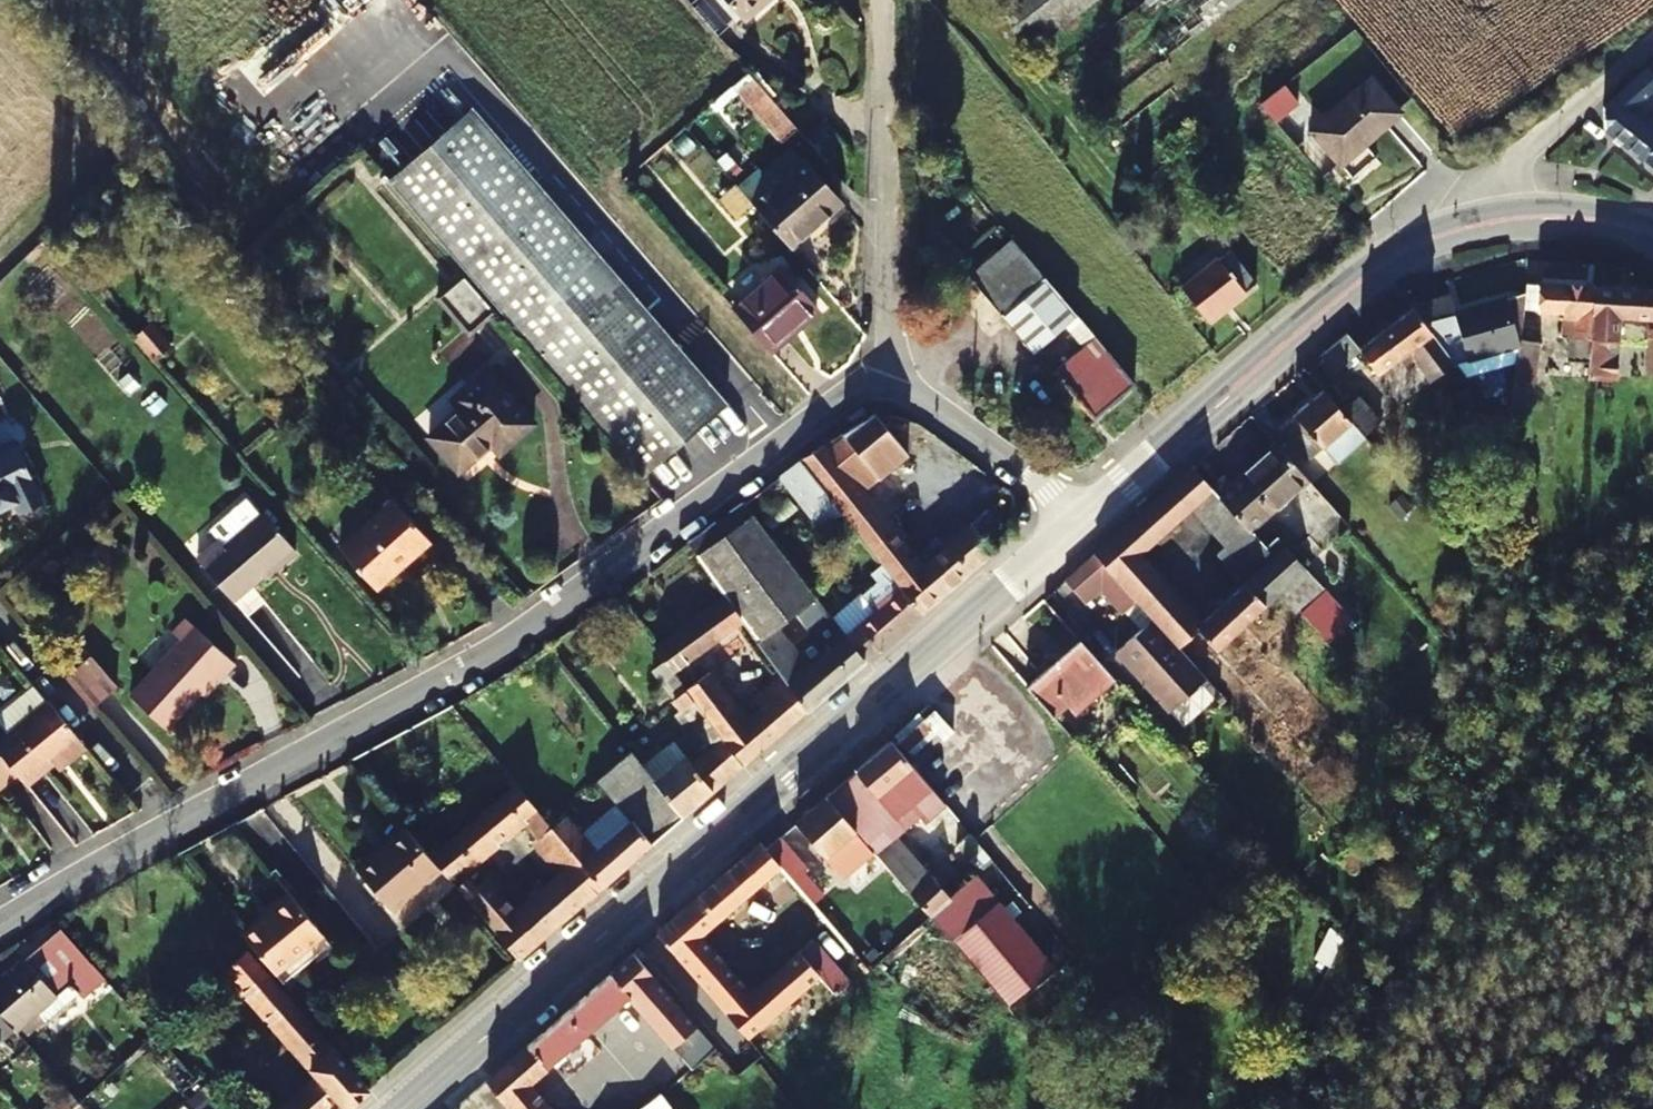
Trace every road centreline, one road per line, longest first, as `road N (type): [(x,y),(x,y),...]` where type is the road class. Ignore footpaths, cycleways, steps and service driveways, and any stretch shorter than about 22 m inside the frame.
road 1 (residential): [(0,923),(527,627),(883,365)]
road 2 (secondary): [(405,1108),(1090,519)]
road 3 (secondary): [(1090,519),(1376,273),(1437,241),(1488,228),(1579,224),(1652,241)]
road 4 (unclassified): [(883,365),(882,0)]
road 5 (residential): [(883,365),(1090,519)]
road 6 (track): [(1488,228),(1525,158),(1652,49)]

